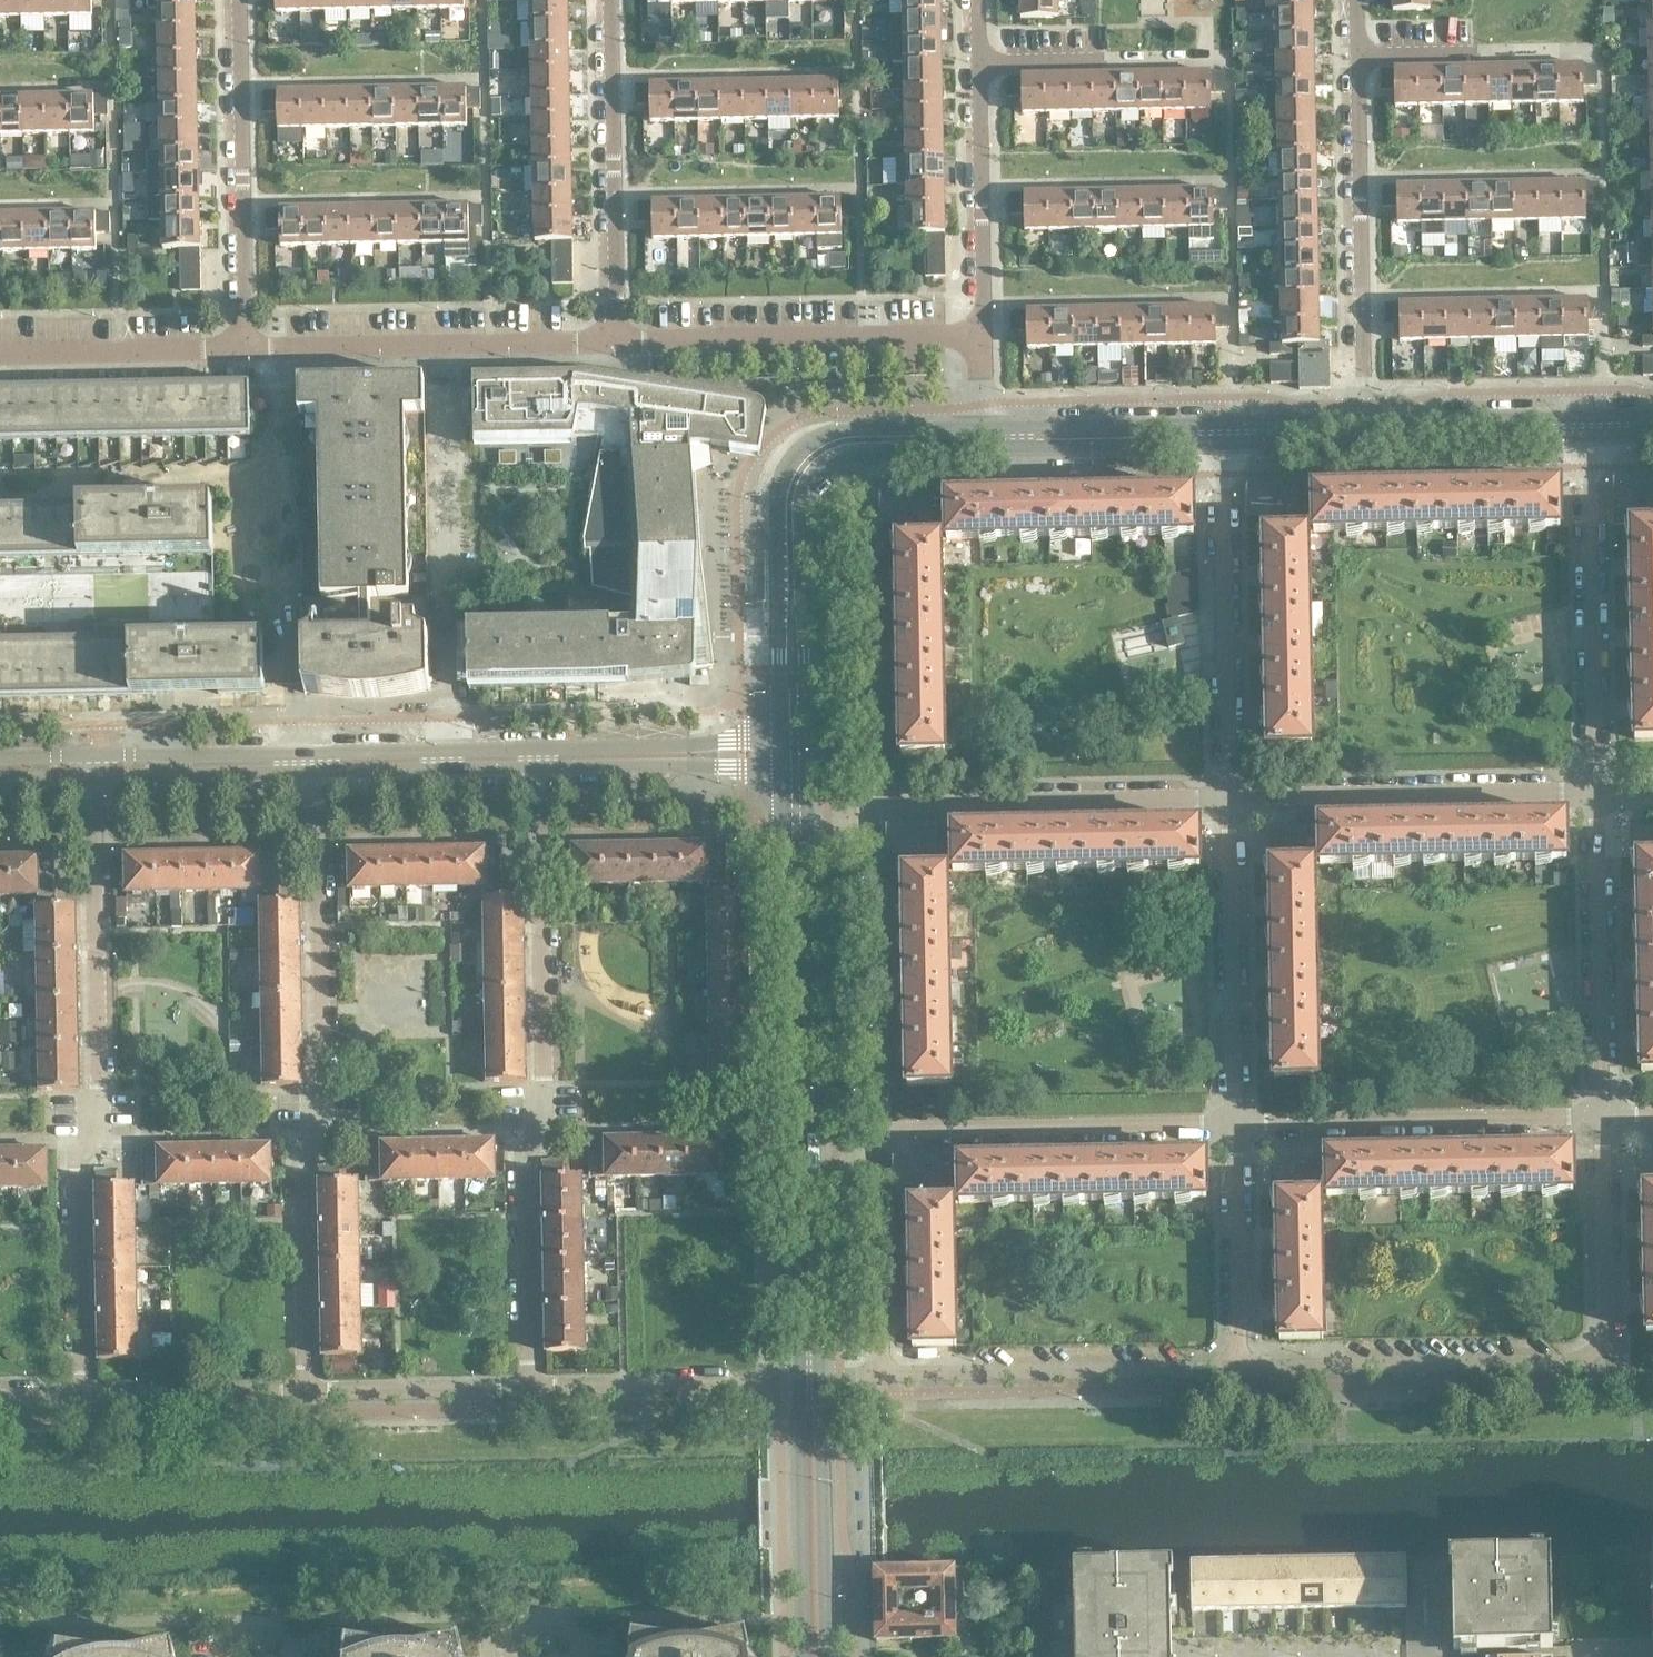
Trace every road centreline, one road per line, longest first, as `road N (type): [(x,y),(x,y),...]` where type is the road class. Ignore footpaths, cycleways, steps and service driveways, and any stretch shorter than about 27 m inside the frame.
road 1 (residential): [(528,1389),(527,1162),(545,1133),(541,761)]
road 2 (residential): [(305,1393),(303,1172),(323,1094),(317,763)]
road 3 (residential): [(81,1397),(80,1174),(100,1099),(99,771)]
road 4 (residential): [(1610,1110),(1605,1345),(1580,1362),(1238,1365)]
road 5 (tertiary): [(794,753),(789,505),(799,472),(839,442),(984,437)]
road 6 (residential): [(1361,433),(1353,55)]
road 7 (residential): [(981,340),(611,347)]
road 8 (residential): [(1235,800),(1604,789)]
road 9 (residential): [(1241,1117),(1610,1110)]
road 10 (residential): [(611,347),(244,353)]
road 11 (residential): [(1226,436),(1235,800)]
road 12 (residential): [(878,1129),(1241,1117)]
road 13 (residential): [(873,803),(1235,800)]
road 14 (residential): [(1604,789),(1596,428)]
road 15 (residential): [(1238,1365),(881,1372)]
road 16 (residential): [(239,0),(244,353)]
road 17 (residential): [(611,347),(606,0)]
road 18 (tertiary): [(805,1132),(795,804)]
road 19 (residential): [(878,1129),(873,803)]
road 20 (residential): [(1610,1110),(1604,789)]
road 21 (residential): [(1235,800),(1241,1117)]
road 22 (tertiary): [(816,1656),(809,1383)]
road 23 (residential): [(979,68),(981,340)]
road 24 (tertiary): [(794,753),(541,761)]
road 25 (tertiary): [(809,1383),(805,1132)]
road 26 (residential): [(528,1389),(776,1385)]
road 27 (residential): [(1241,1117),(1238,1365)]
road 28 (residential): [(244,353),(0,357)]
road 29 (residential): [(881,1372),(878,1129)]
road 30 (tertiary): [(984,437),(1226,436)]
road 31 (tertiary): [(1361,433),(1596,428)]
road 32 (residential): [(873,803),(867,575)]
road 33 (residential): [(81,1397),(305,1393)]
road 34 (tertiary): [(541,761),(317,763)]
road 35 (residential): [(305,1393),(528,1389)]
road 36 (tertiary): [(317,763),(99,771)]
road 37 (tertiary): [(1226,436),(1361,433)]
road 38 (residential): [(1104,66),(979,68)]
road 39 (residential): [(1353,55),(1475,55)]

